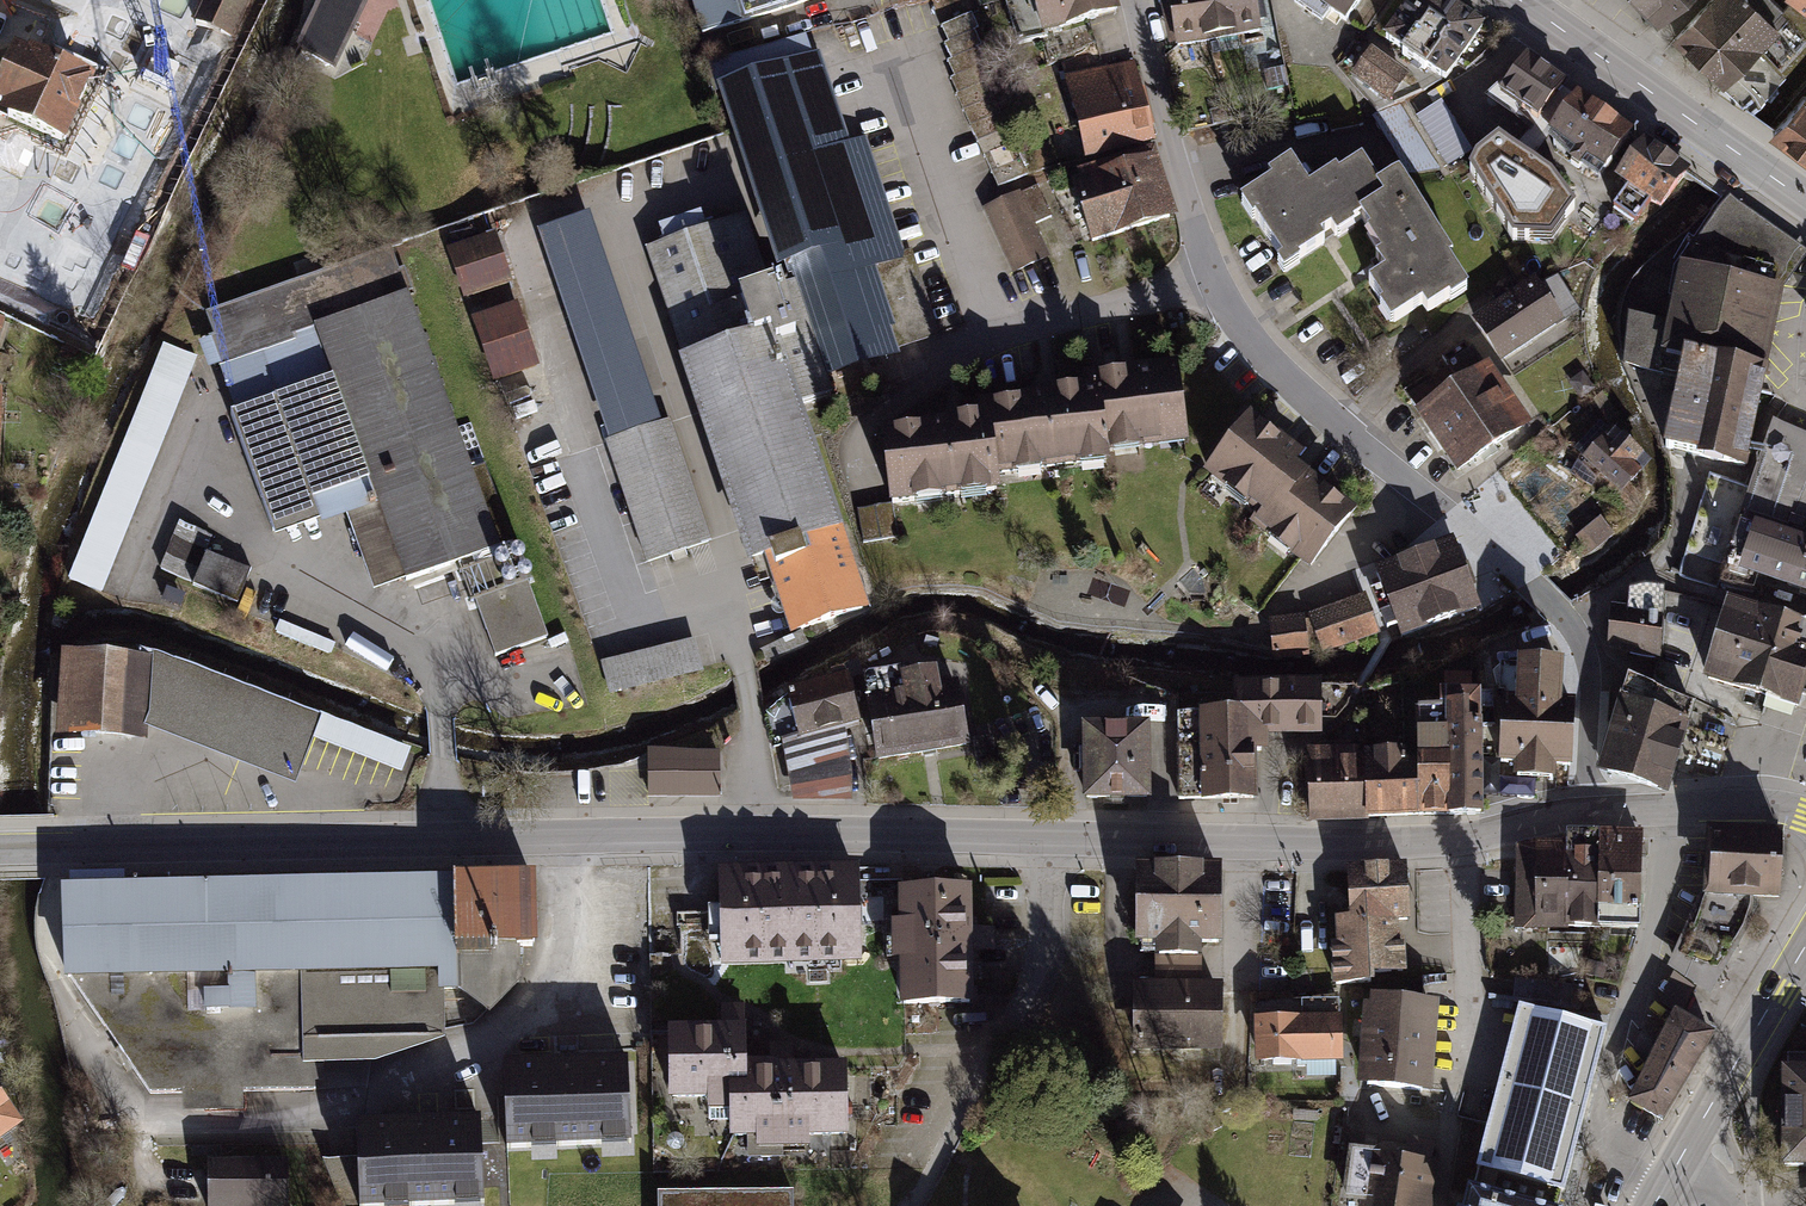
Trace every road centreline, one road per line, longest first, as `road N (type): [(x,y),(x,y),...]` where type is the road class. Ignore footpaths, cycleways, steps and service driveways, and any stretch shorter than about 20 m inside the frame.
road 1 (tertiary): [(0,849),(755,833),(1047,839)]
road 2 (residential): [(1590,813),(1599,700),(1575,633),(1512,567),(1277,374),(1213,279)]
road 3 (unclassified): [(1213,279),(992,339),(884,62)]
road 4 (residential): [(1675,807),(1598,1130),(1619,1161),(1664,1186)]
road 5 (tertiary): [(1047,839),(1461,841)]
road 6 (residential): [(1047,839),(1043,963),(914,1205)]
road 7 (primary): [(1805,202),(1517,0)]
road 8 (residential): [(1461,841),(1468,1016),(1448,1131)]
road 9 (residential): [(1213,279),(1132,0)]
road 10 (primary): [(1692,1142),(1805,945)]
road 11 (tertiary): [(1461,841),(1590,813)]
road 12 (tertiary): [(1675,807),(1776,808),(1805,816)]

